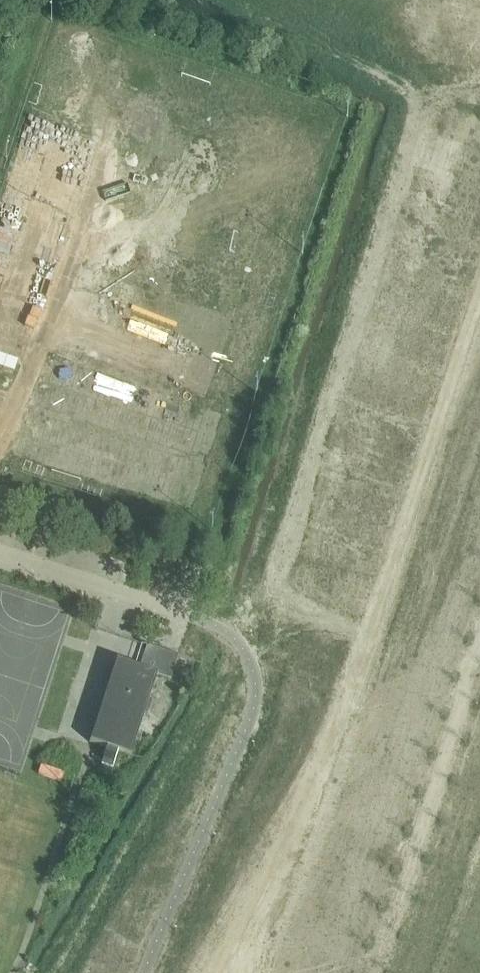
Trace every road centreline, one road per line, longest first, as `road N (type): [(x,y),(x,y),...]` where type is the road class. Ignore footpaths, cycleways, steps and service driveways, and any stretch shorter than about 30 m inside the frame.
road 1 (unclassified): [(185,613),(0,552)]

